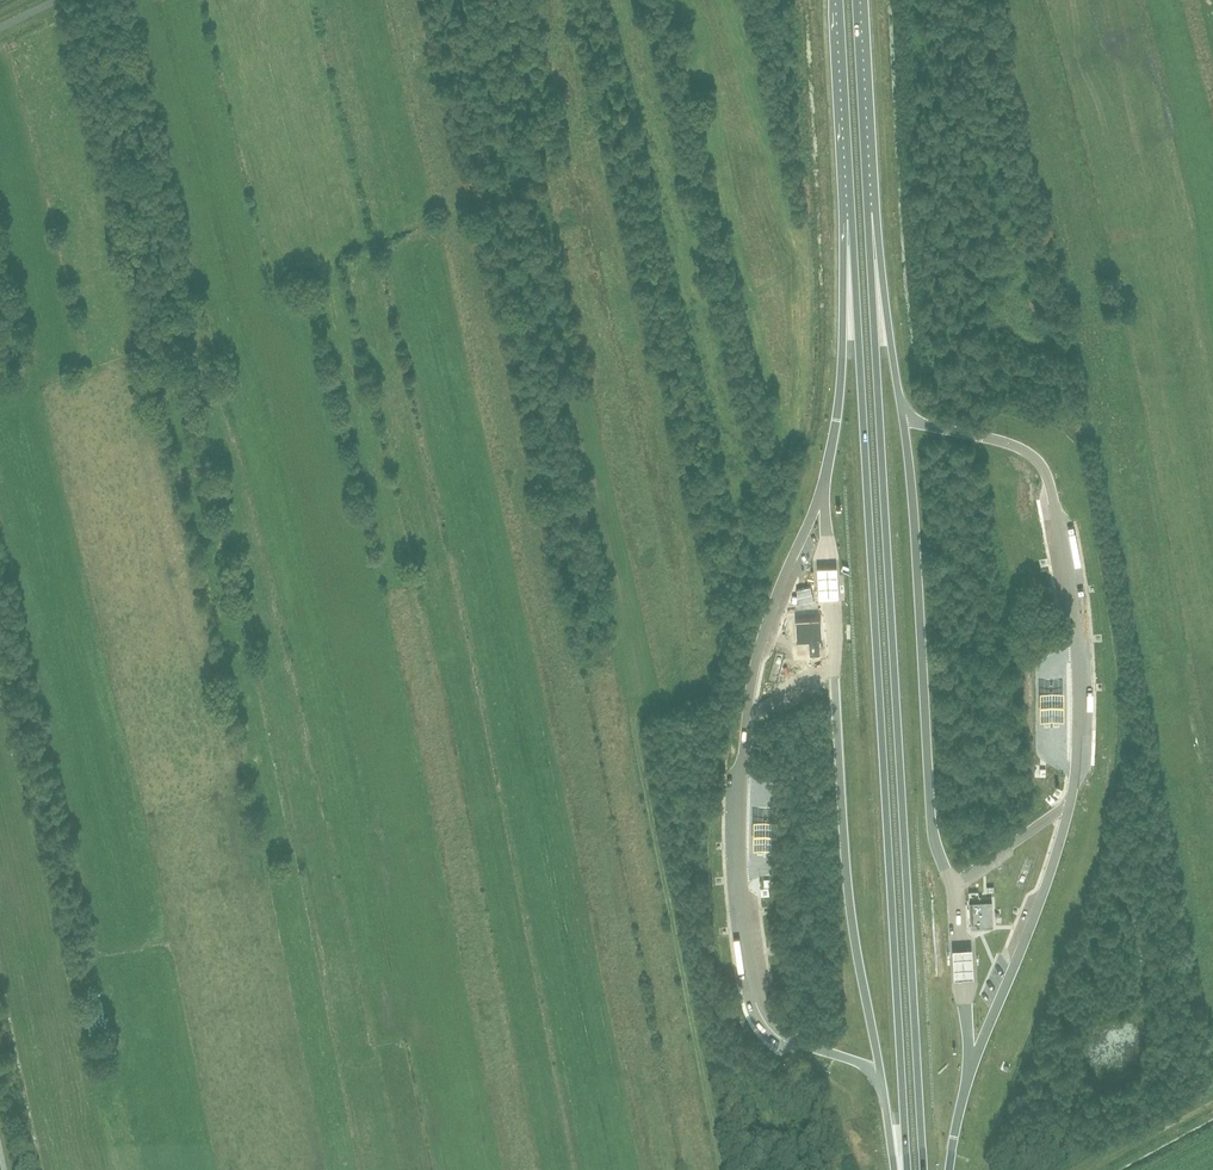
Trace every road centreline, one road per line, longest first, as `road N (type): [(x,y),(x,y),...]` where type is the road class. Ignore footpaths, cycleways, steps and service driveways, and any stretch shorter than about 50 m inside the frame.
road 1 (trunk): [(924,1169),(868,215)]
road 2 (trunk): [(852,221),(907,1169)]
road 3 (trunk): [(839,0),(852,221)]
road 4 (trunk): [(868,215),(856,0)]
road 5 (trunk): [(852,221),(837,421)]
road 6 (trunk): [(902,411),(868,215)]
road 7 (track): [(1212,1101),(1087,1169)]

